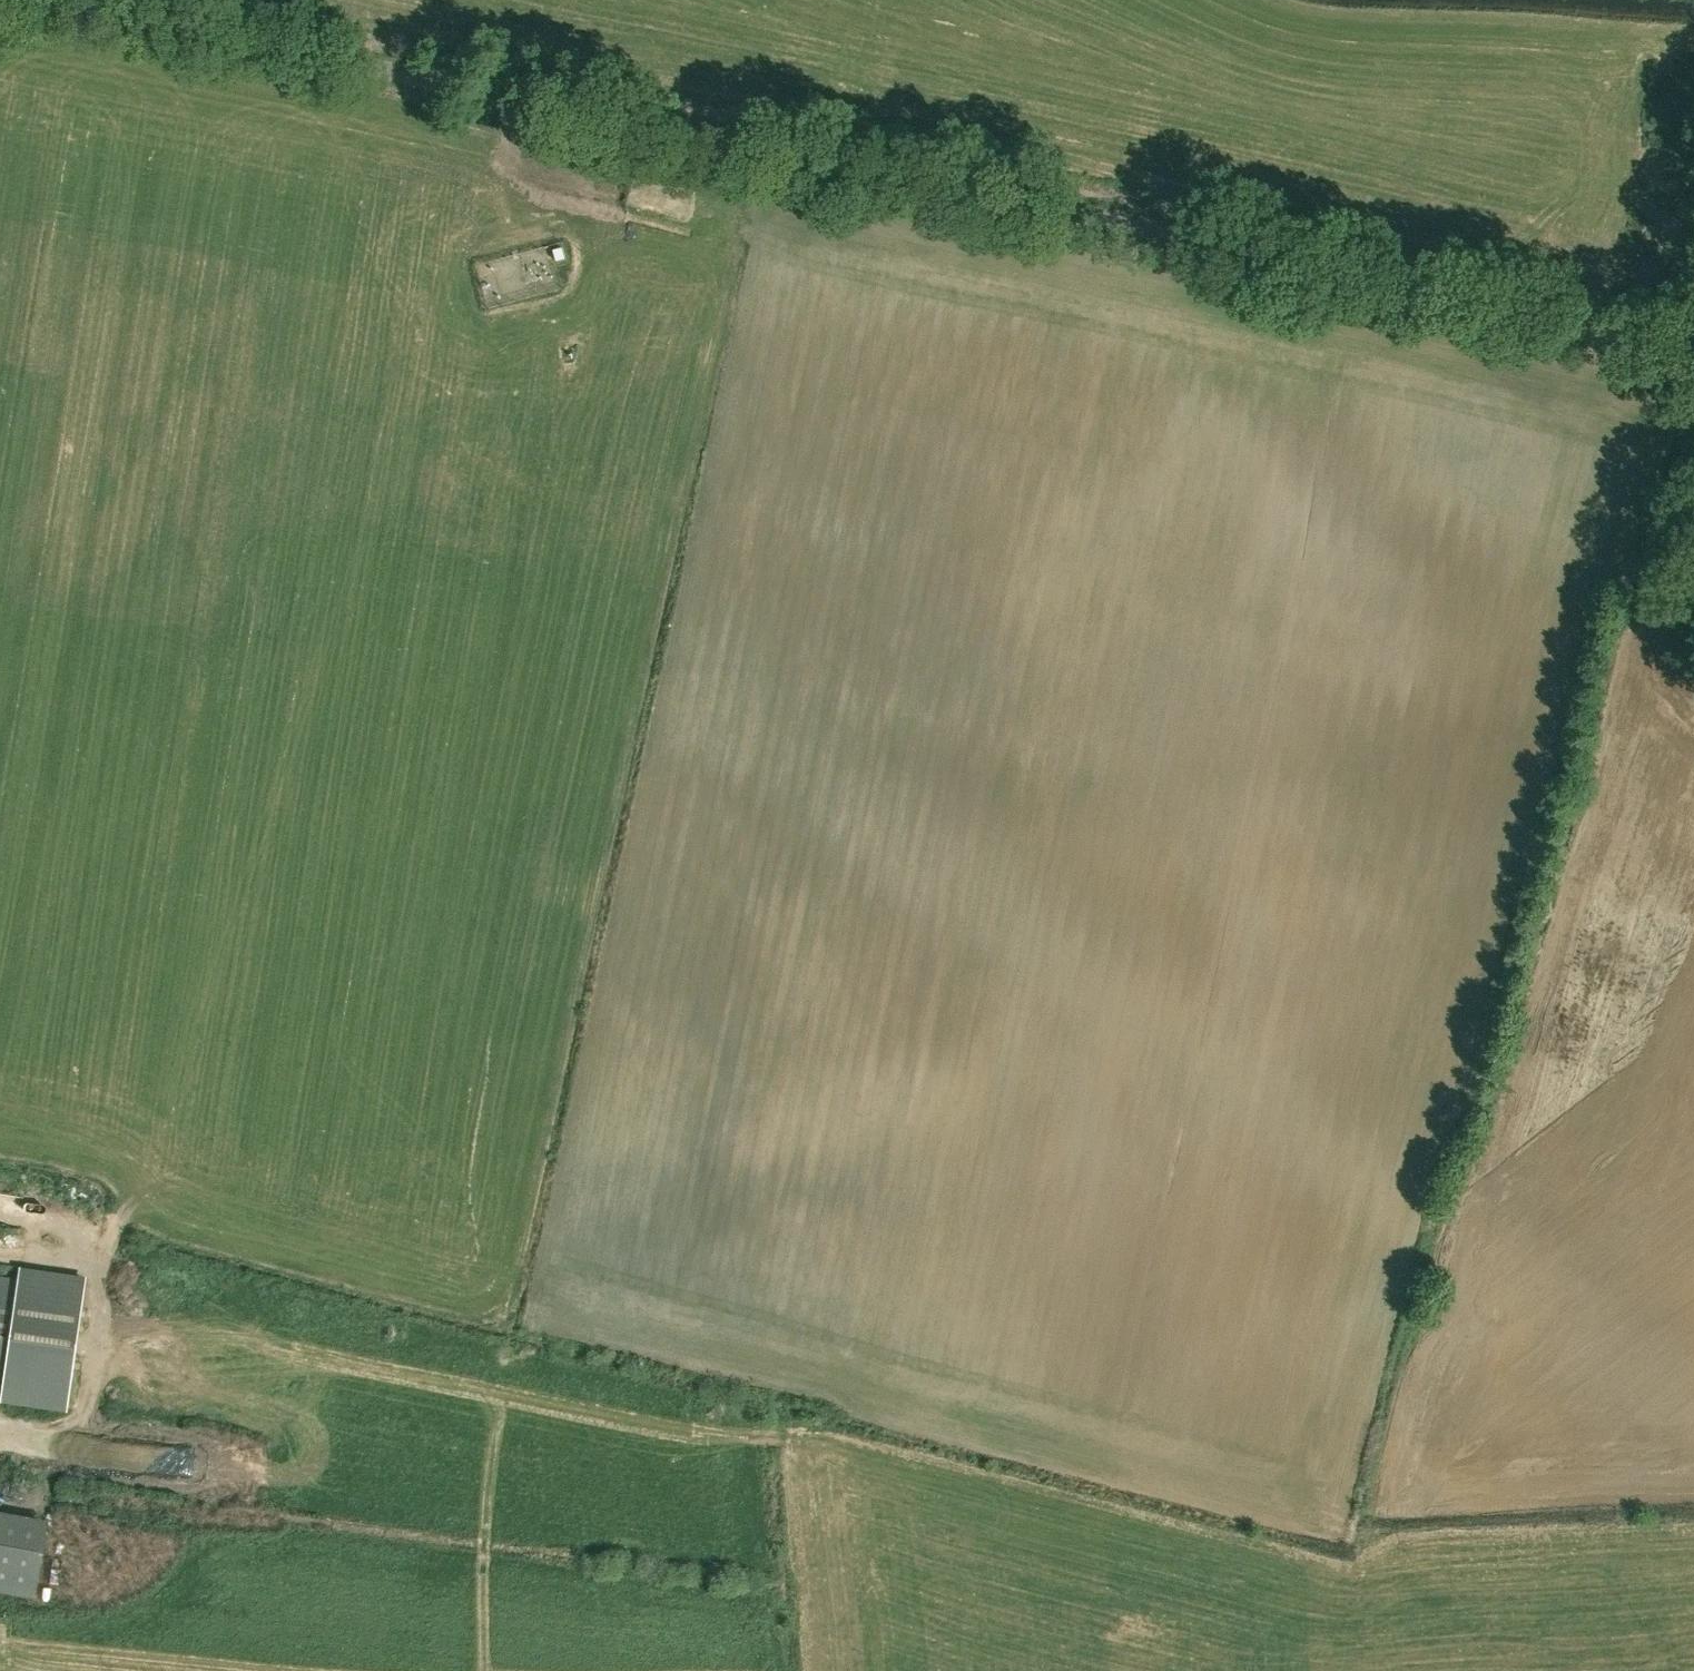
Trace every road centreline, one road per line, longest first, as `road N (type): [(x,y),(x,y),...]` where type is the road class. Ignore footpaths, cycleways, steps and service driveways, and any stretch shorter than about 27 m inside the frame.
road 1 (unclassified): [(1693,333),(64,0)]

